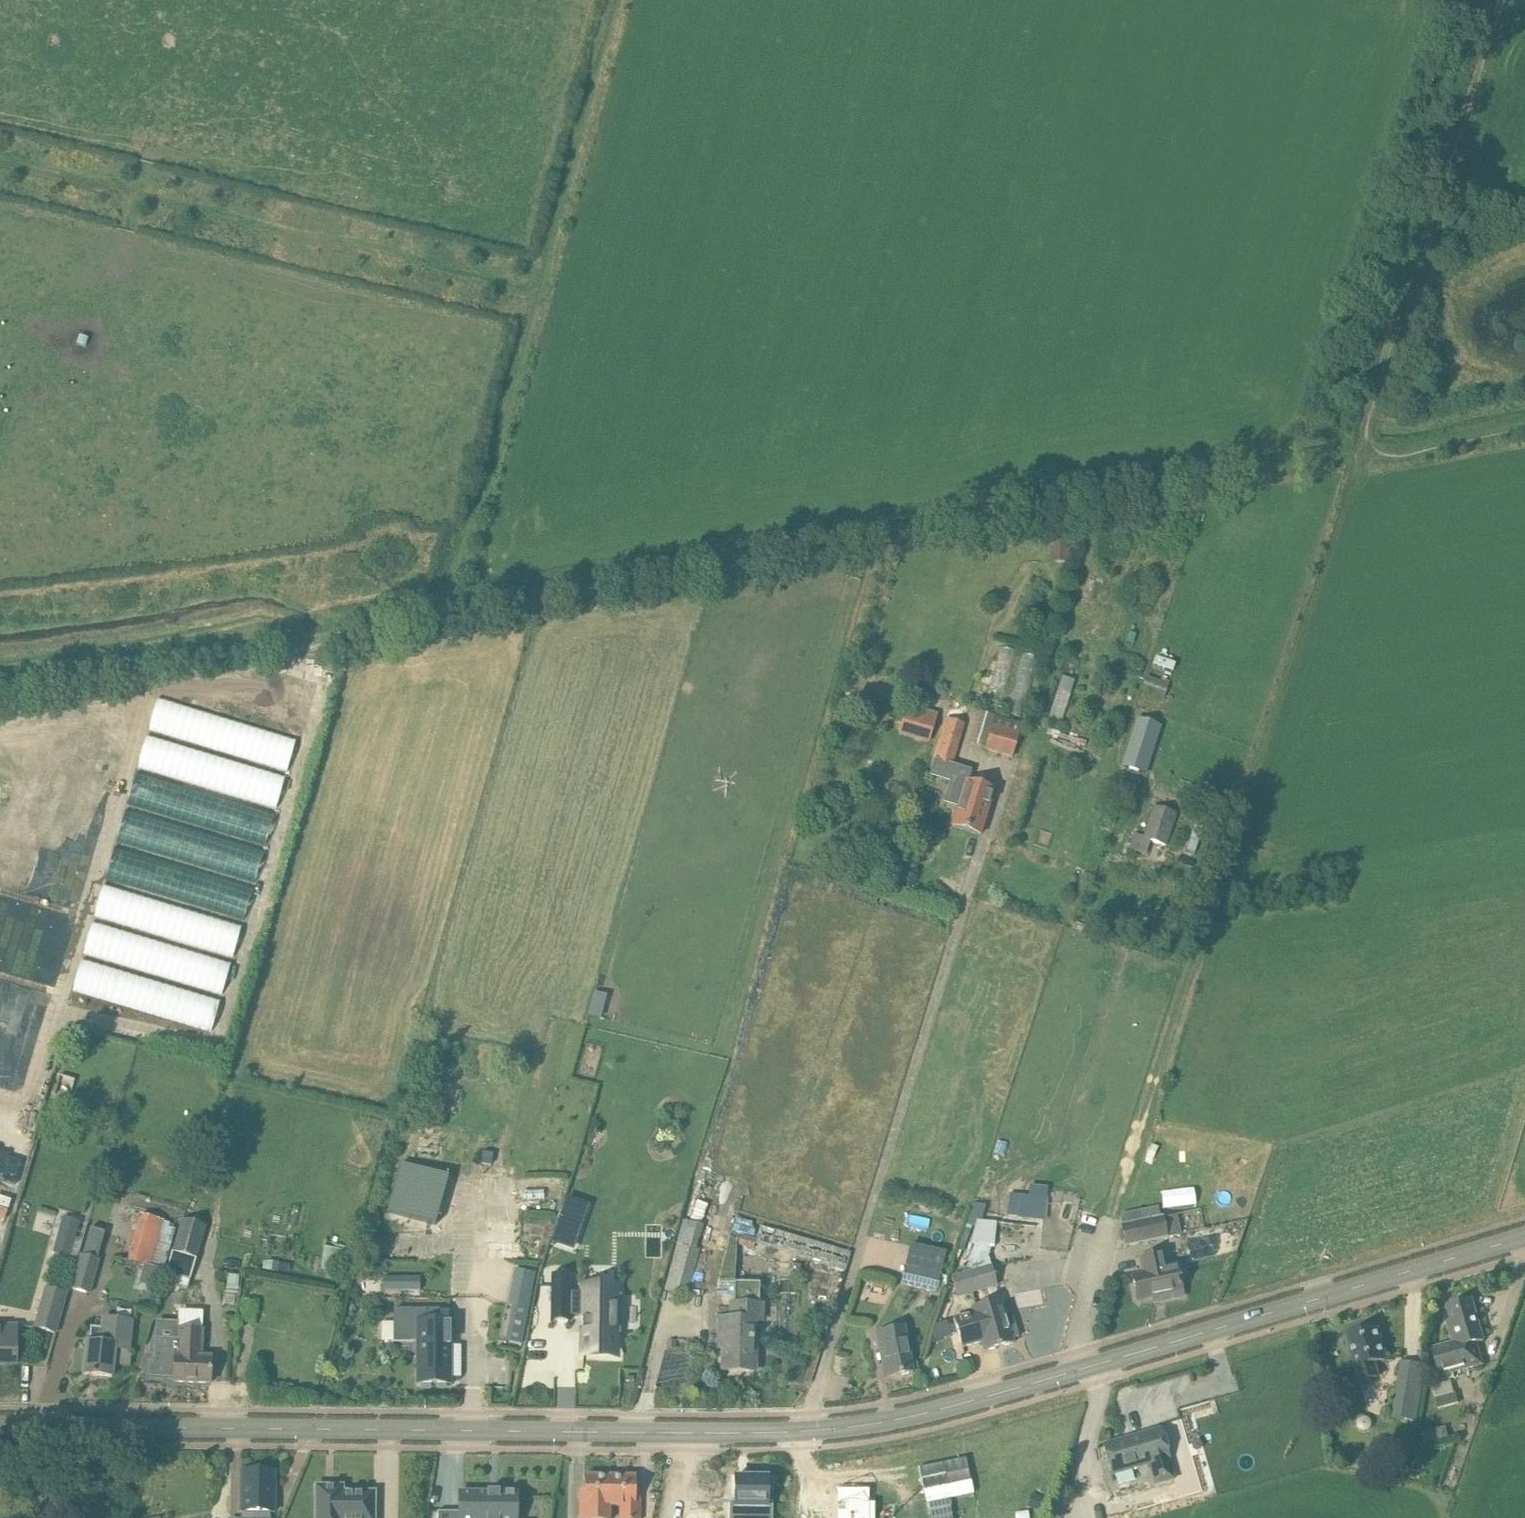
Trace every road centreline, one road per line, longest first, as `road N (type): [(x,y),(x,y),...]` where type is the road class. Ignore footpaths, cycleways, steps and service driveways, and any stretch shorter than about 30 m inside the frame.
road 1 (tertiary): [(0,1425),(803,1431)]
road 2 (tertiary): [(803,1431),(877,1425),(954,1405),(1524,1236)]
road 3 (unclassified): [(803,1431),(962,904)]

